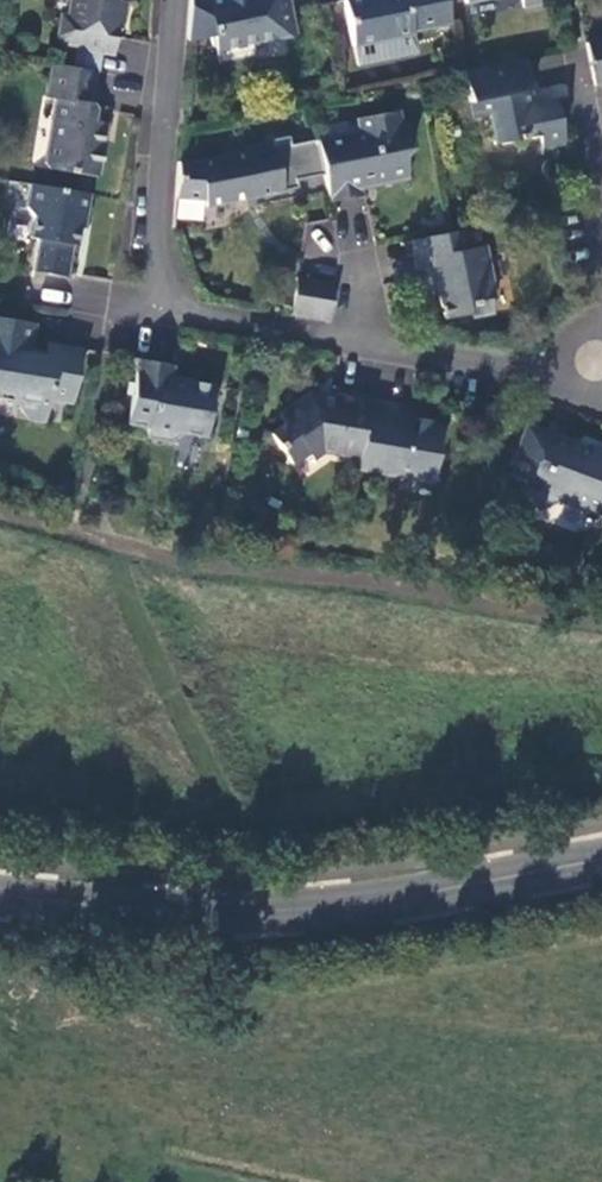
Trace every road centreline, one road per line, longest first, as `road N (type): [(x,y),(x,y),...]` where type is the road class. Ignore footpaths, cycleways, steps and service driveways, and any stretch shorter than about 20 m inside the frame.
road 1 (residential): [(177,0),(157,259),(173,303),(197,315),(541,378),(599,364),(601,345)]
road 2 (tertiary): [(601,858),(325,907),(148,907),(0,896)]
road 3 (residential): [(601,184),(577,61)]

